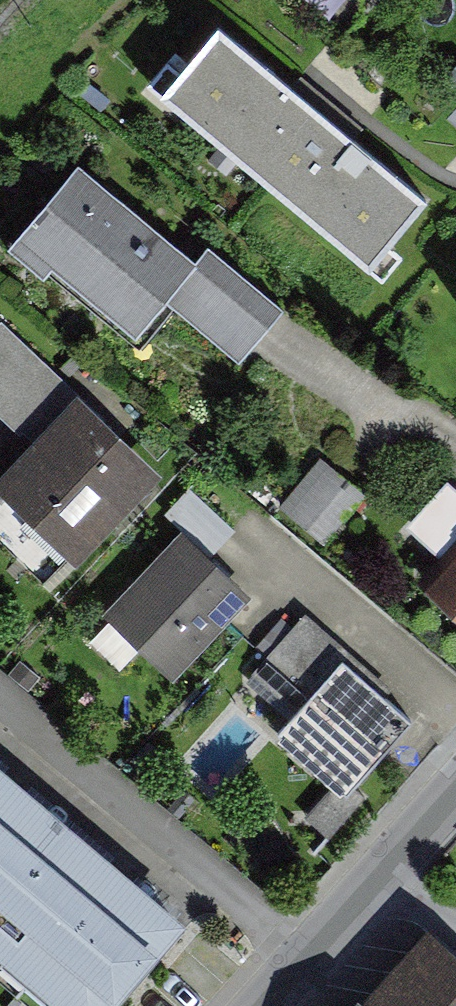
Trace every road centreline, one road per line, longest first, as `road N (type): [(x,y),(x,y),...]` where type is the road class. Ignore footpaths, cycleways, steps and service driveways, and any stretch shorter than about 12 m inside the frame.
road 1 (residential): [(455,804),(276,1005)]

